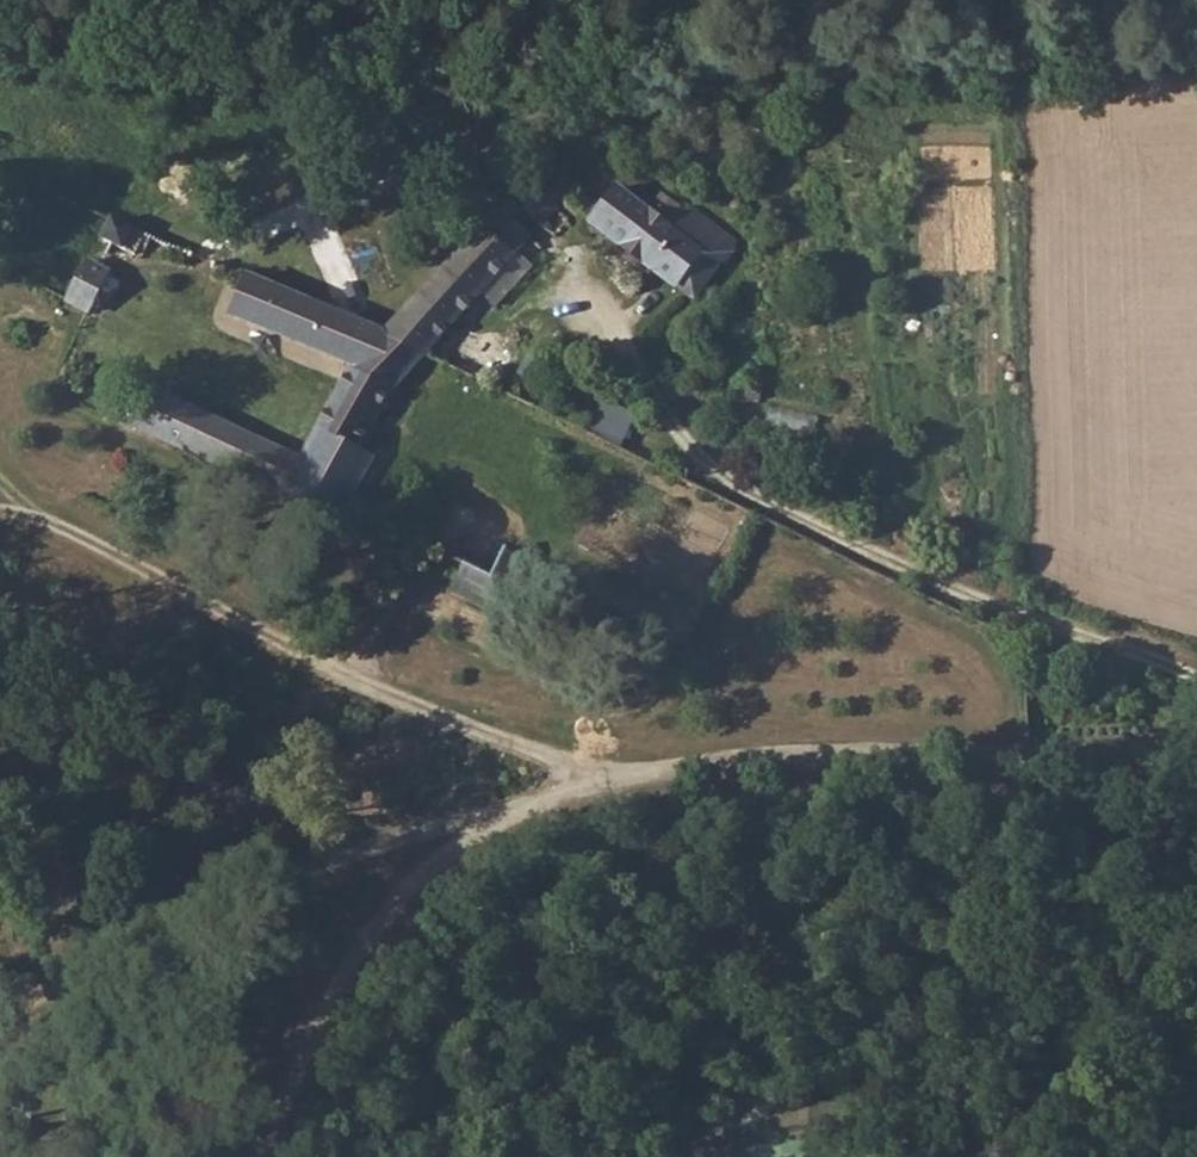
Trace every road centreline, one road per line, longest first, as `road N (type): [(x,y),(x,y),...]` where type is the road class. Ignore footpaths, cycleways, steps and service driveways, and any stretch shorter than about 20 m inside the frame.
road 1 (track): [(1196,747),(610,776),(477,833),(394,909),(316,1046),(271,1156)]
road 2 (unclassified): [(1196,51),(1004,56),(463,172)]
road 3 (unclassified): [(1196,676),(745,490),(703,456),(625,336)]
road 4 (track): [(610,776),(339,680),(32,514),(0,514)]

